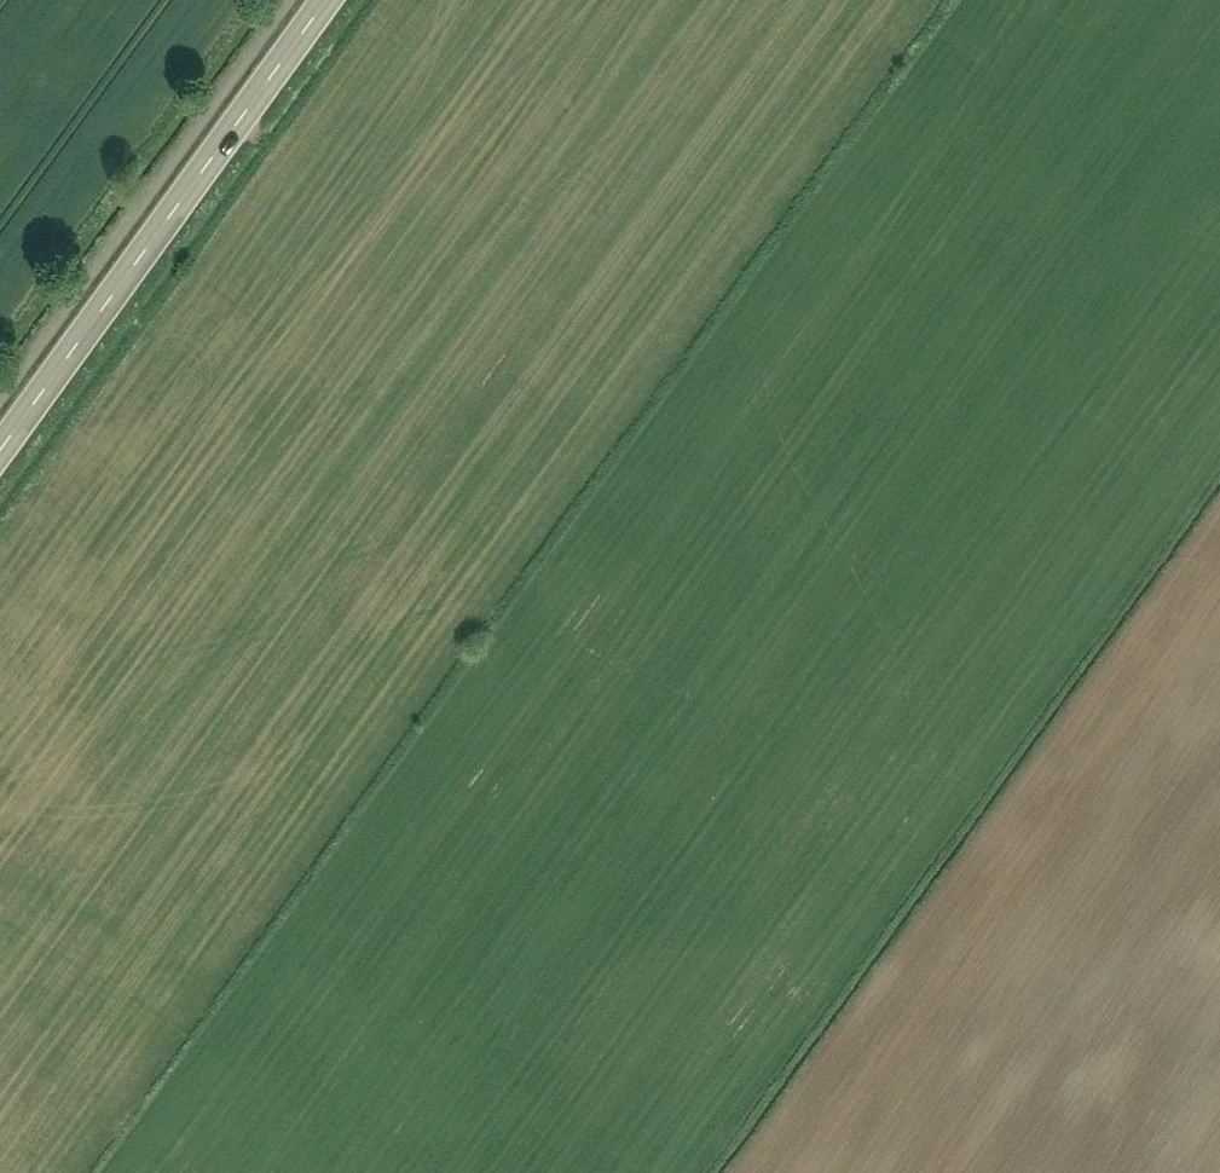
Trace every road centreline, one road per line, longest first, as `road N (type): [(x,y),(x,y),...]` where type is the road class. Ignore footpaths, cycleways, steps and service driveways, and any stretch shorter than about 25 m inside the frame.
road 1 (secondary): [(0,453),(328,0)]

